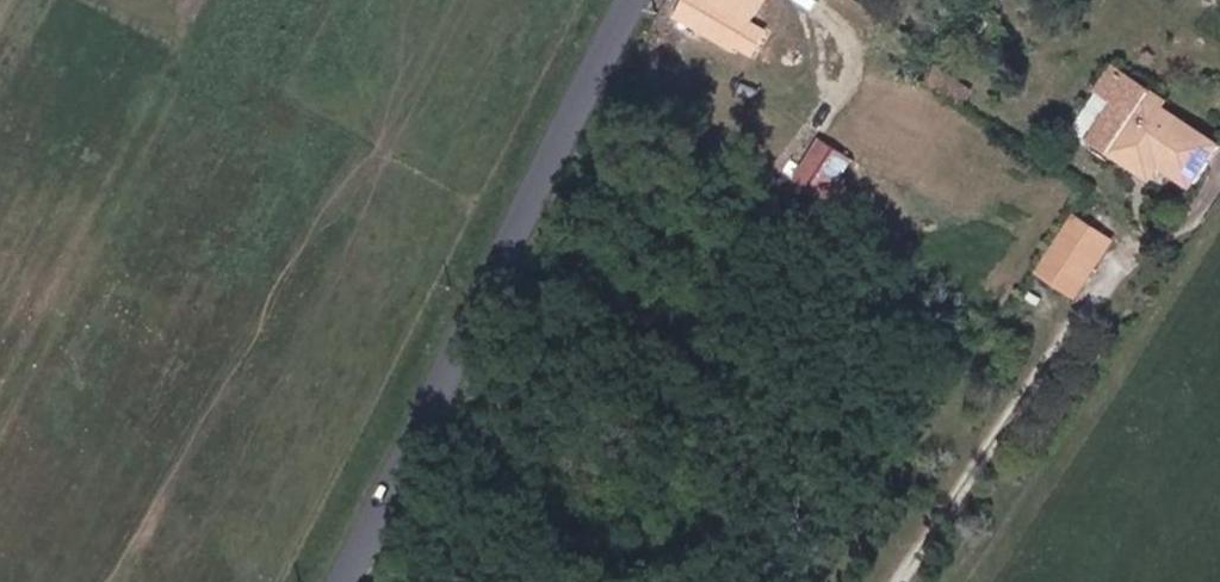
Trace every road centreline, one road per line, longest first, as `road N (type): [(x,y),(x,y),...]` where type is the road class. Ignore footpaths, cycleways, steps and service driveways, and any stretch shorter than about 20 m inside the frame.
road 1 (unclassified): [(640,0),(345,581)]
road 2 (track): [(1139,250),(989,437),(894,581)]

